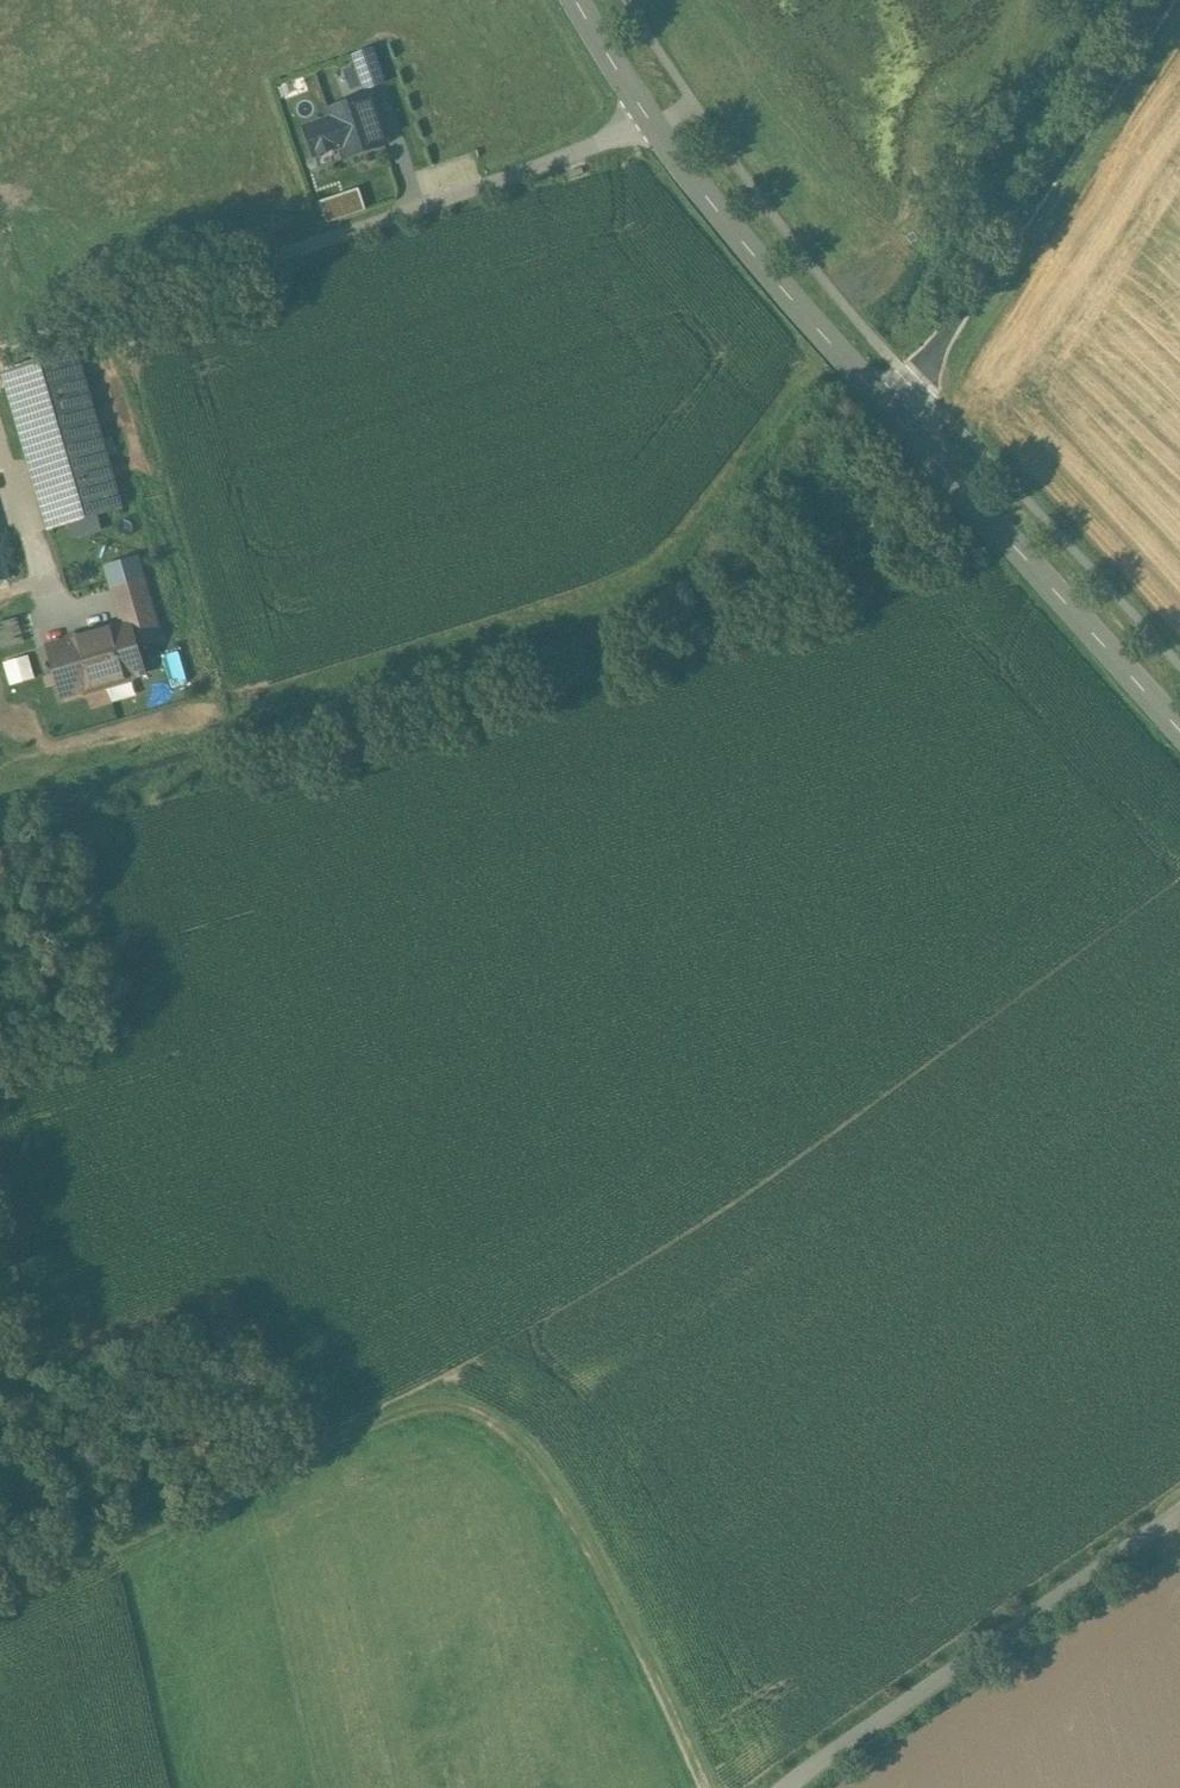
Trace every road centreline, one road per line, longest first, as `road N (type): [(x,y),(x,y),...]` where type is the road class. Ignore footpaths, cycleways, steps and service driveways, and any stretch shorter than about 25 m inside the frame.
road 1 (track): [(704,1787),(552,1493),(481,1416),(441,1406),(372,1423),(175,1516),(93,1544),(0,1606)]
road 2 (unclassified): [(0,343),(652,126)]
road 3 (unclassified): [(1162,0),(915,380),(885,407)]
road 4 (unclassified): [(783,1787),(1179,1511)]
road 5 (tertiary): [(885,407),(1179,729)]
road 6 (tertiary): [(652,126),(885,407)]
road 7 (tertiary): [(574,0),(652,126)]

